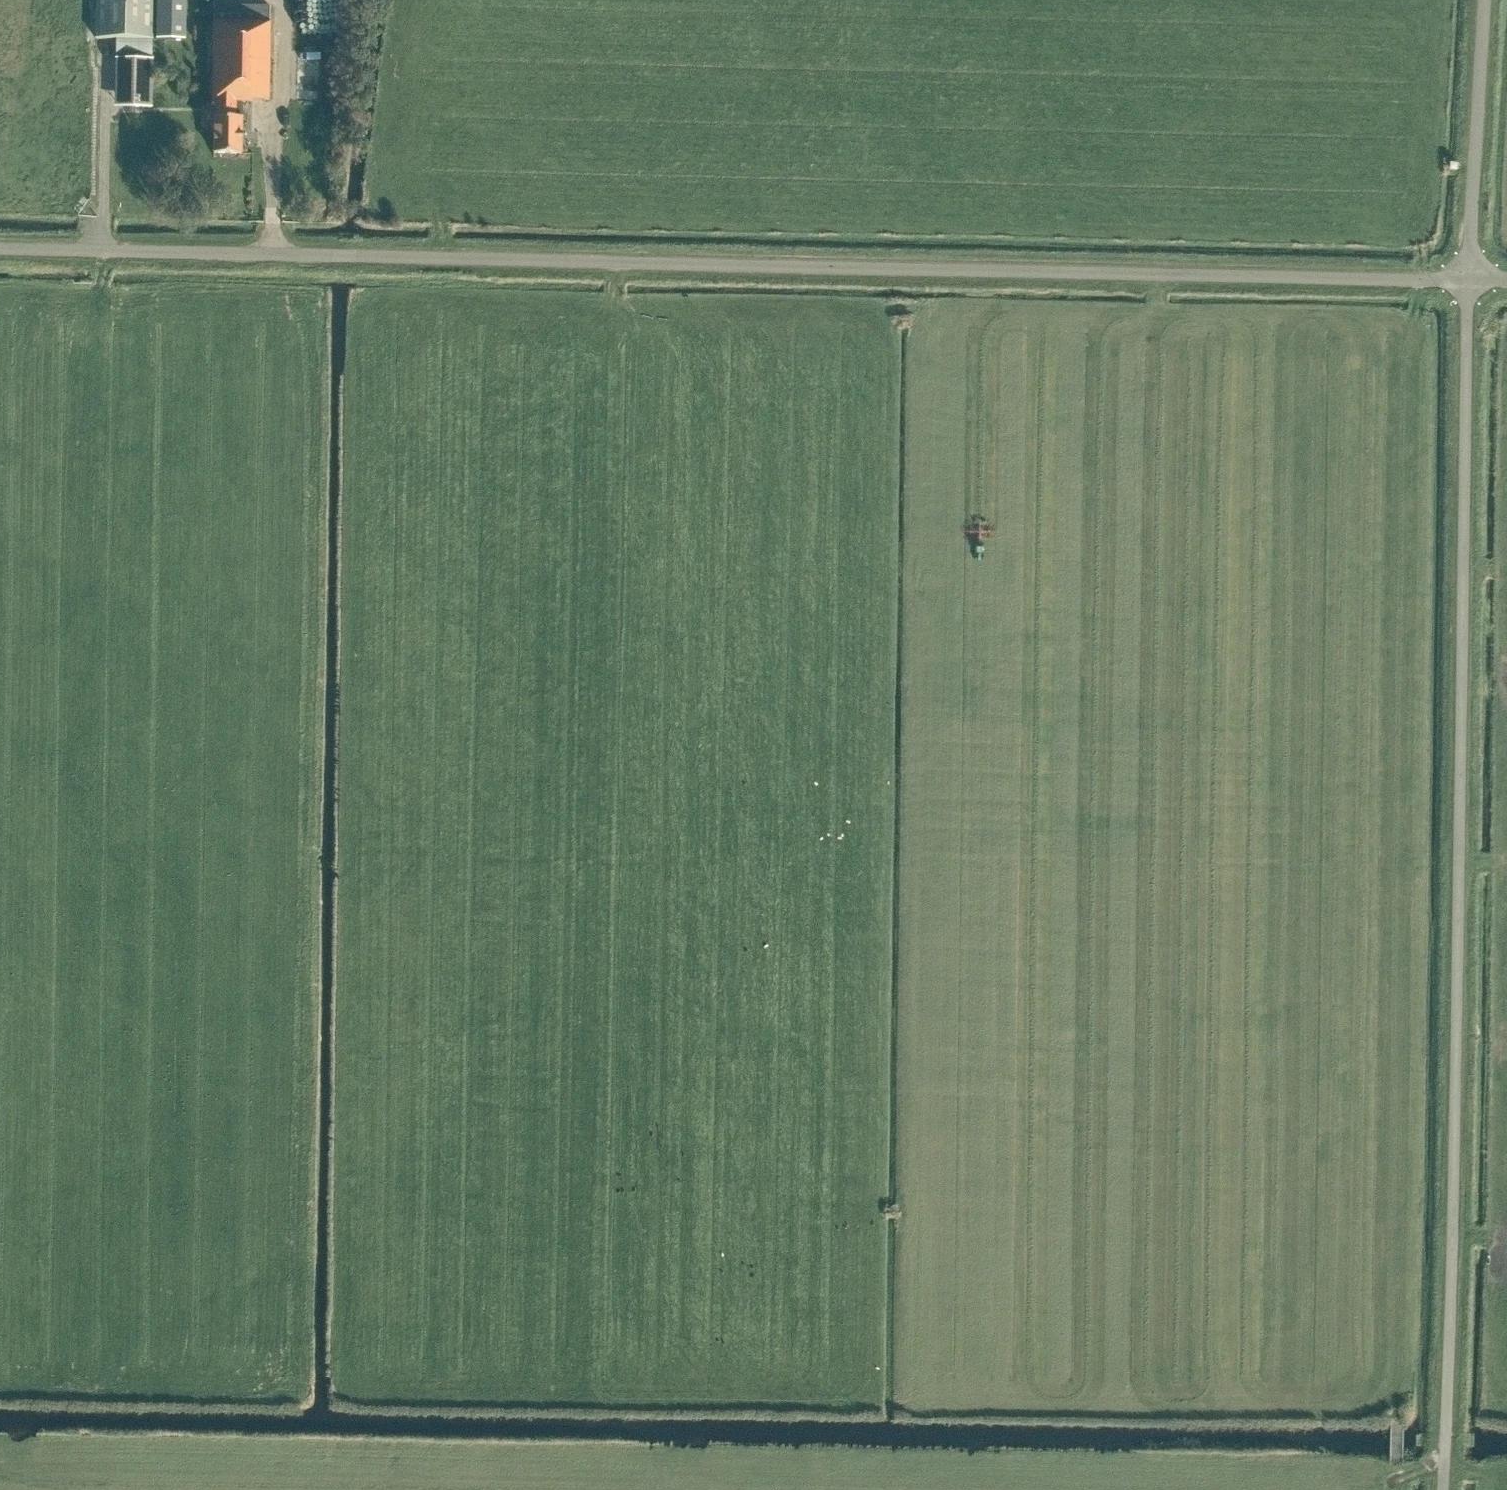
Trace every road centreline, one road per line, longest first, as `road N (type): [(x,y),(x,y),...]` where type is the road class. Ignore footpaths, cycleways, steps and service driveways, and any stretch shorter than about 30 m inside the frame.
road 1 (unclassified): [(1468,272),(0,243)]
road 2 (unclassified): [(1442,1489),(1468,272)]
road 3 (unclassified): [(1468,272),(1484,0)]

